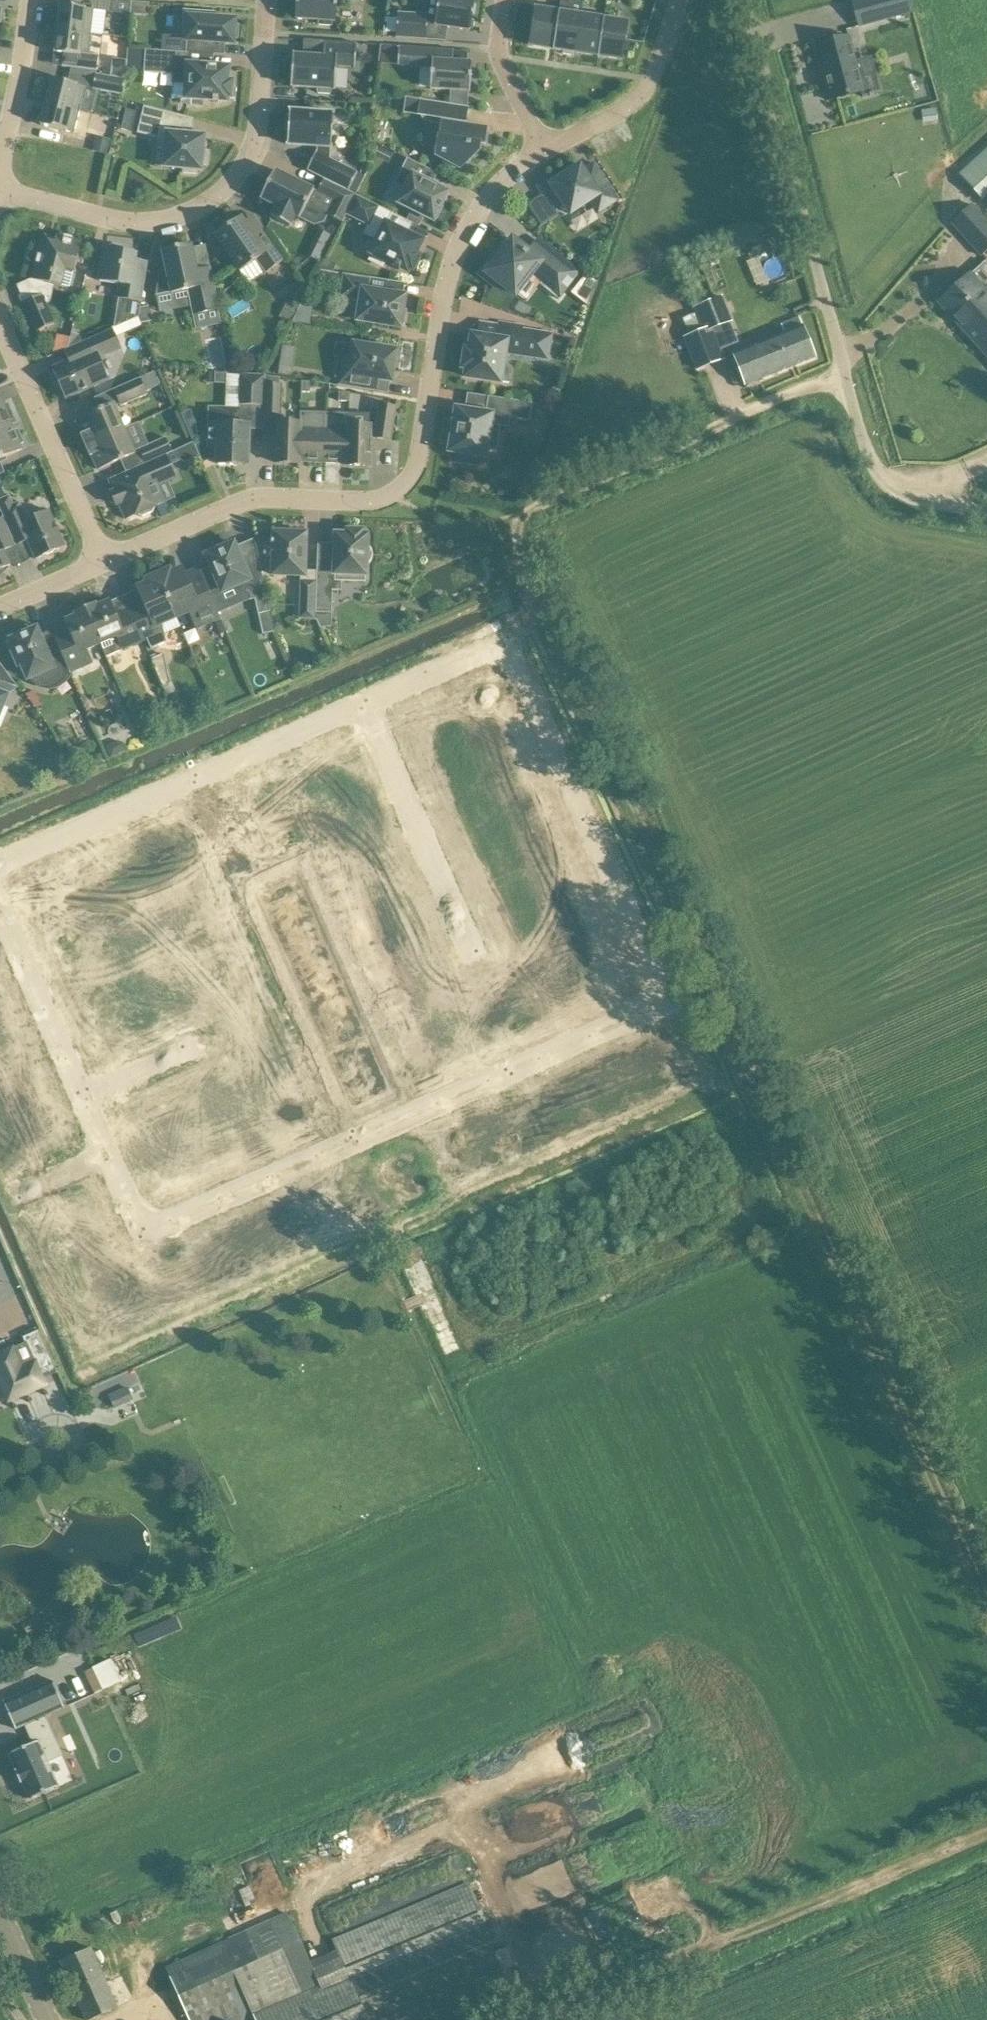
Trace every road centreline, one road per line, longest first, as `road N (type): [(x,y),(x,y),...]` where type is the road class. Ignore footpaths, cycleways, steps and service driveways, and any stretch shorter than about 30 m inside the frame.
road 1 (residential): [(0,866),(492,650),(507,651),(670,999),(166,1226),(149,1226),(131,1209),(82,1097)]
road 2 (track): [(986,1631),(507,524),(844,374)]
road 3 (residential): [(107,560),(265,499),(369,502),(398,492),(420,461),(463,239),(492,191),(543,147)]
road 4 (residential): [(918,506),(886,496),(870,475),(740,0)]
road 5 (track): [(986,1834),(548,2019)]
road 6 (residential): [(0,189),(116,217),(166,216),(217,194),(250,161),(269,0)]
road 7 (residential): [(107,560),(0,322)]
road 8 (residential): [(543,147),(629,108),(654,78),(684,0)]
road 9 (residential): [(82,1097),(0,911)]
road 10 (residential): [(0,182),(33,0)]
road 11 (residential): [(543,147),(500,58),(507,0)]

